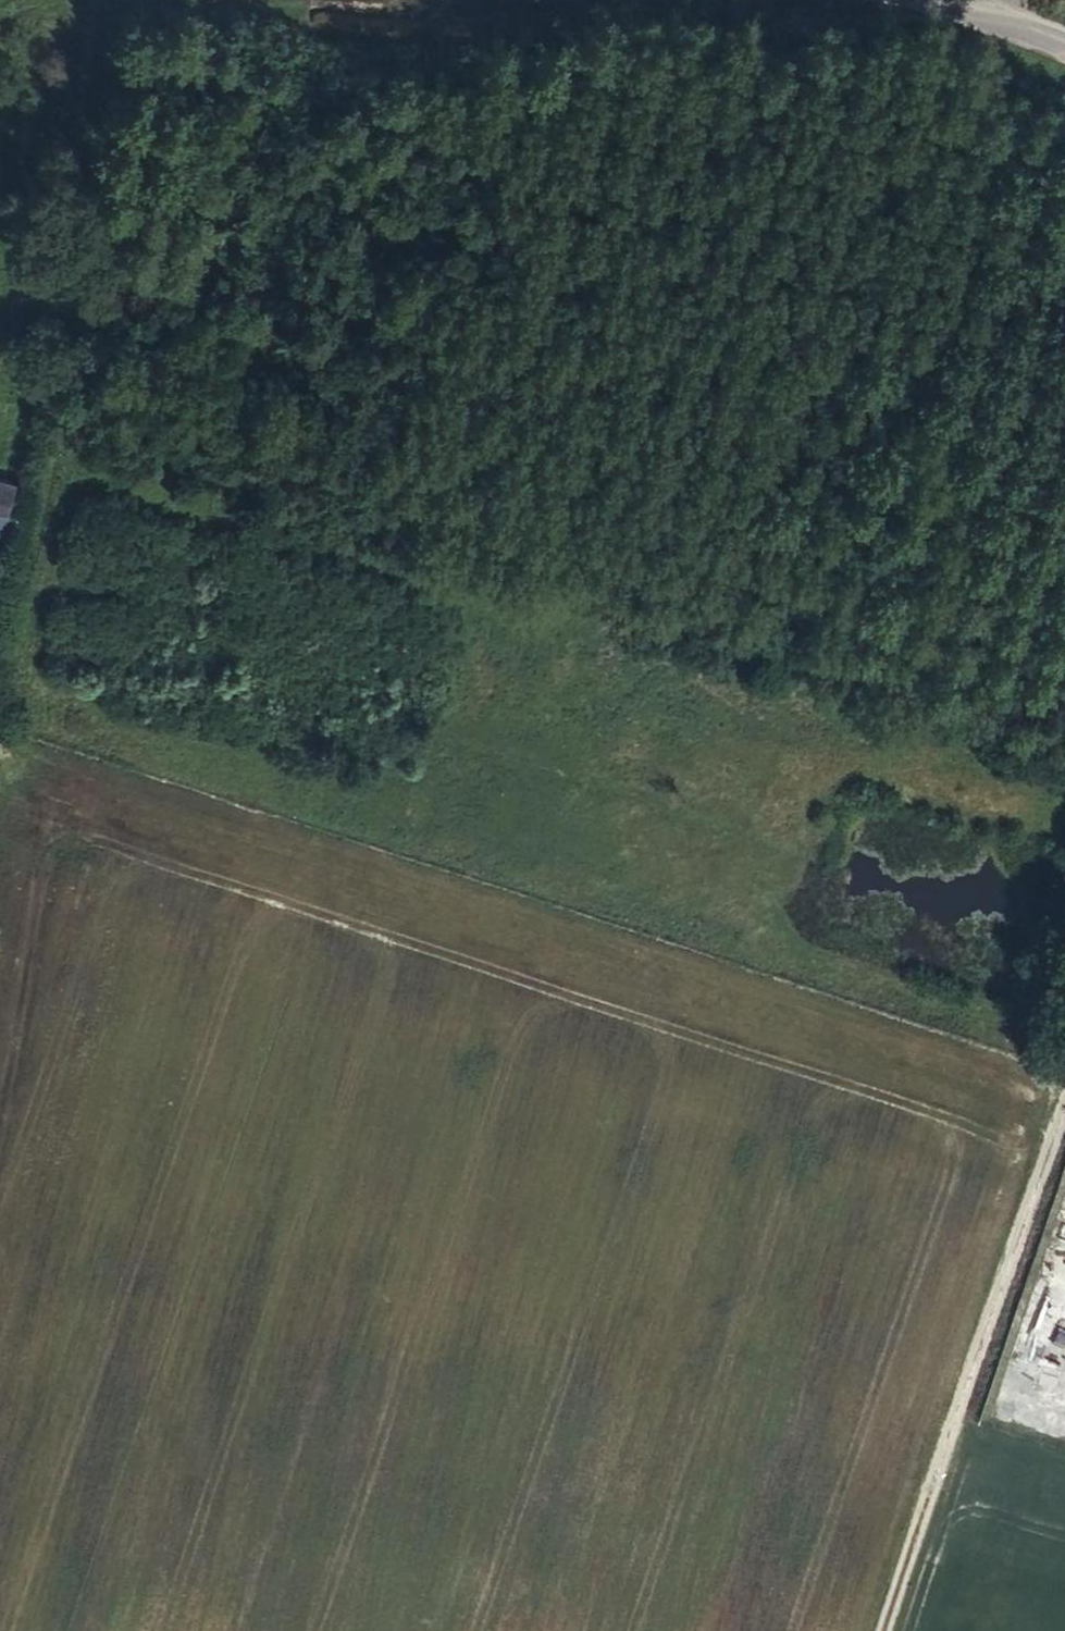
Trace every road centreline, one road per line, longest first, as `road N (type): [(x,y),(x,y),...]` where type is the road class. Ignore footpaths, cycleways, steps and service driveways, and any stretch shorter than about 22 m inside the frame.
road 1 (track): [(1064,1114),(949,1420),(880,1630)]
road 2 (tertiary): [(1064,41),(921,0)]

